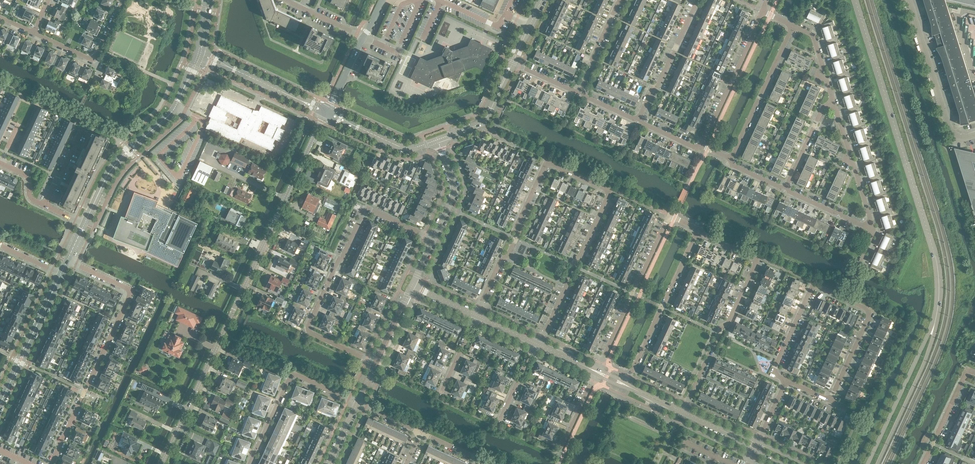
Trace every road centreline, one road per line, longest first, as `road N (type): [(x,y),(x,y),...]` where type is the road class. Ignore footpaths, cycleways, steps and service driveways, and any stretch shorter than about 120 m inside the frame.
road 1 (tertiary): [(162,463),(326,112)]
road 2 (tertiary): [(936,316),(933,247),(855,0)]
road 3 (residential): [(377,363),(308,329),(309,323),(367,208),(433,239)]
road 4 (residential): [(67,261),(132,291),(50,463)]
road 5 (residential): [(831,401),(870,316),(844,298),(811,289),(773,372)]
road 6 (unclassified): [(539,344),(610,190),(548,164)]
road 7 (unclassified): [(597,371),(670,216)]
road 8 (unclassified): [(628,386),(697,231)]
road 9 (unclassified): [(683,410),(757,259)]
road 10 (unclassified): [(476,314),(548,164)]
road 11 (tertiary): [(936,316),(868,463)]
road 12 (unclassified): [(974,135),(953,131),(908,0)]
road 13 (tertiary): [(877,463),(923,365),(936,316)]
road 14 (residential): [(699,146),(764,10)]
road 15 (residential): [(731,159),(793,26)]
road 16 (tertiary): [(0,405),(62,273)]
road 17 (residential): [(872,230),(834,103)]
road 18 (residential): [(639,119),(697,0)]
road 19 (residential): [(35,33),(91,59),(123,0)]
road 20 (tertiary): [(326,112),(402,148),(438,140)]

